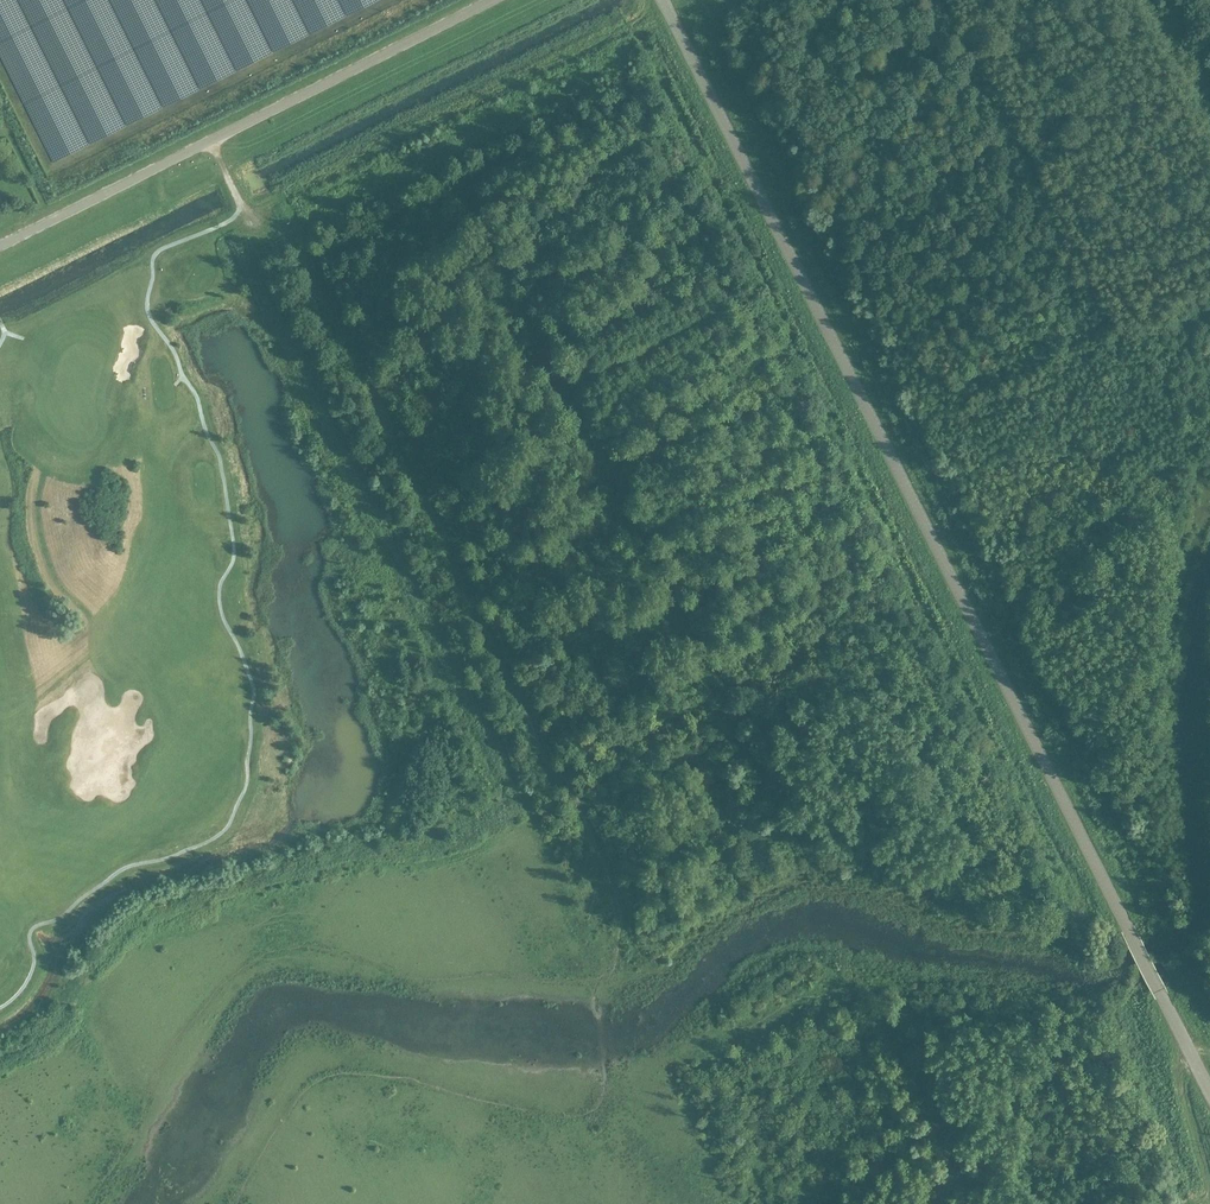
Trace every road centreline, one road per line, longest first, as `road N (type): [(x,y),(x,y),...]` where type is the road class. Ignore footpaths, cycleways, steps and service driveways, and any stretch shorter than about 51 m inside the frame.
road 1 (unclassified): [(1209,1097),(664,0)]
road 2 (unclassified): [(0,246),(490,0)]

